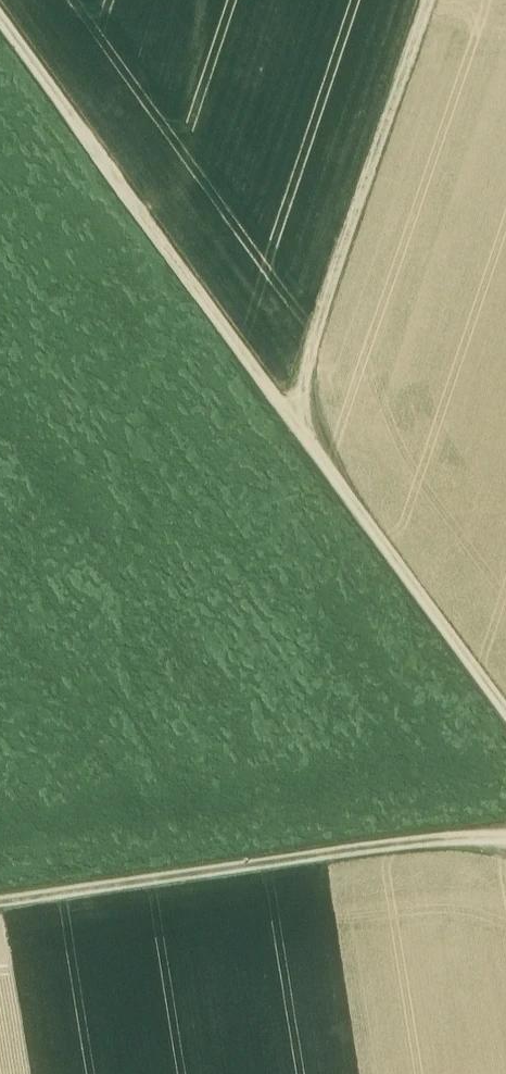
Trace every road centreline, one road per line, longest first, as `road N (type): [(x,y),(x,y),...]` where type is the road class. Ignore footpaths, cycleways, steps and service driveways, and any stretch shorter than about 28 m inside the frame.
road 1 (track): [(505,840),(384,843),(0,902)]

